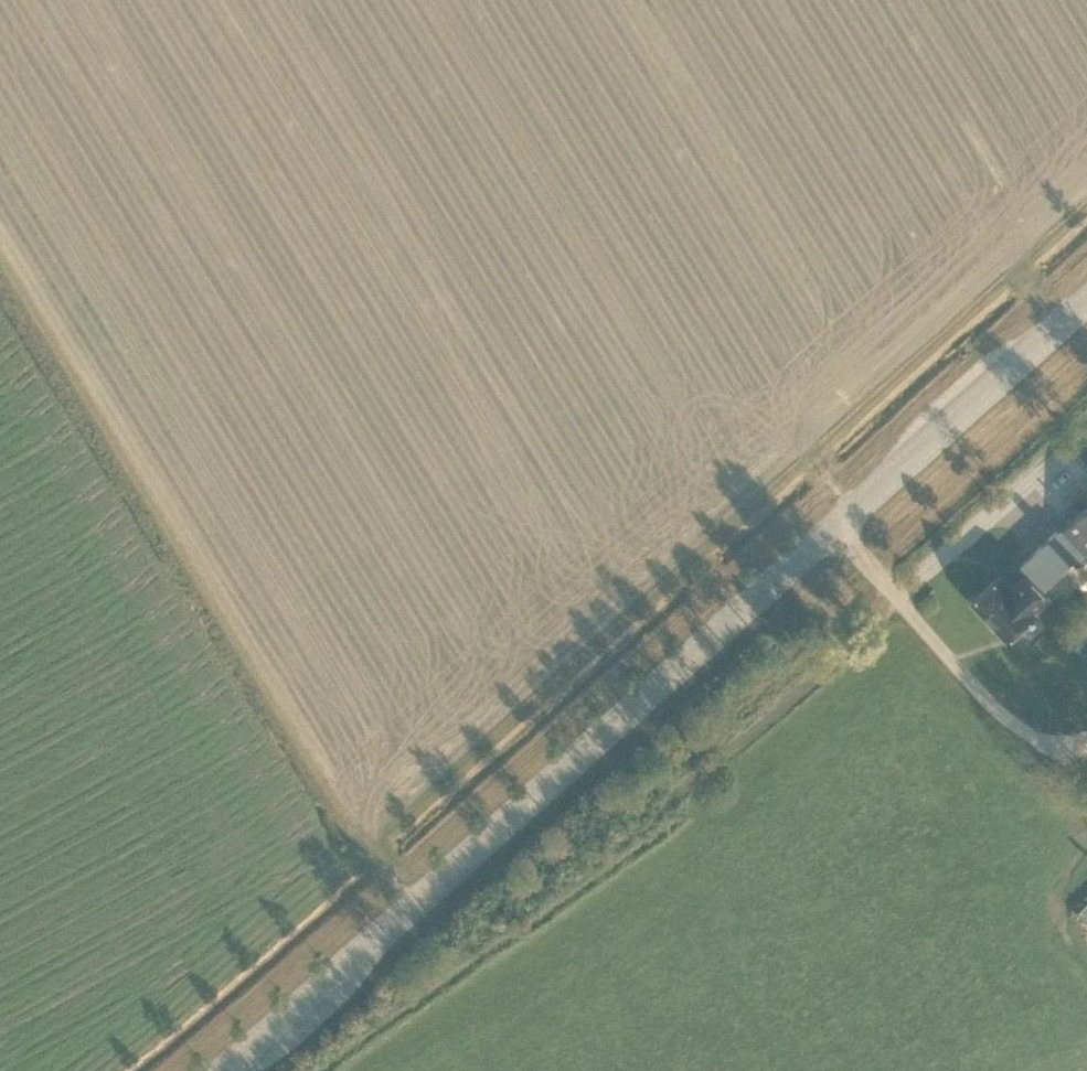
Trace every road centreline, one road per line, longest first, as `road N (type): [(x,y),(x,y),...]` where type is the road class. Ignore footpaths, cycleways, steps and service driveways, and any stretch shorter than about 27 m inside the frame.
road 1 (tertiary): [(224,1070),(1086,302)]

